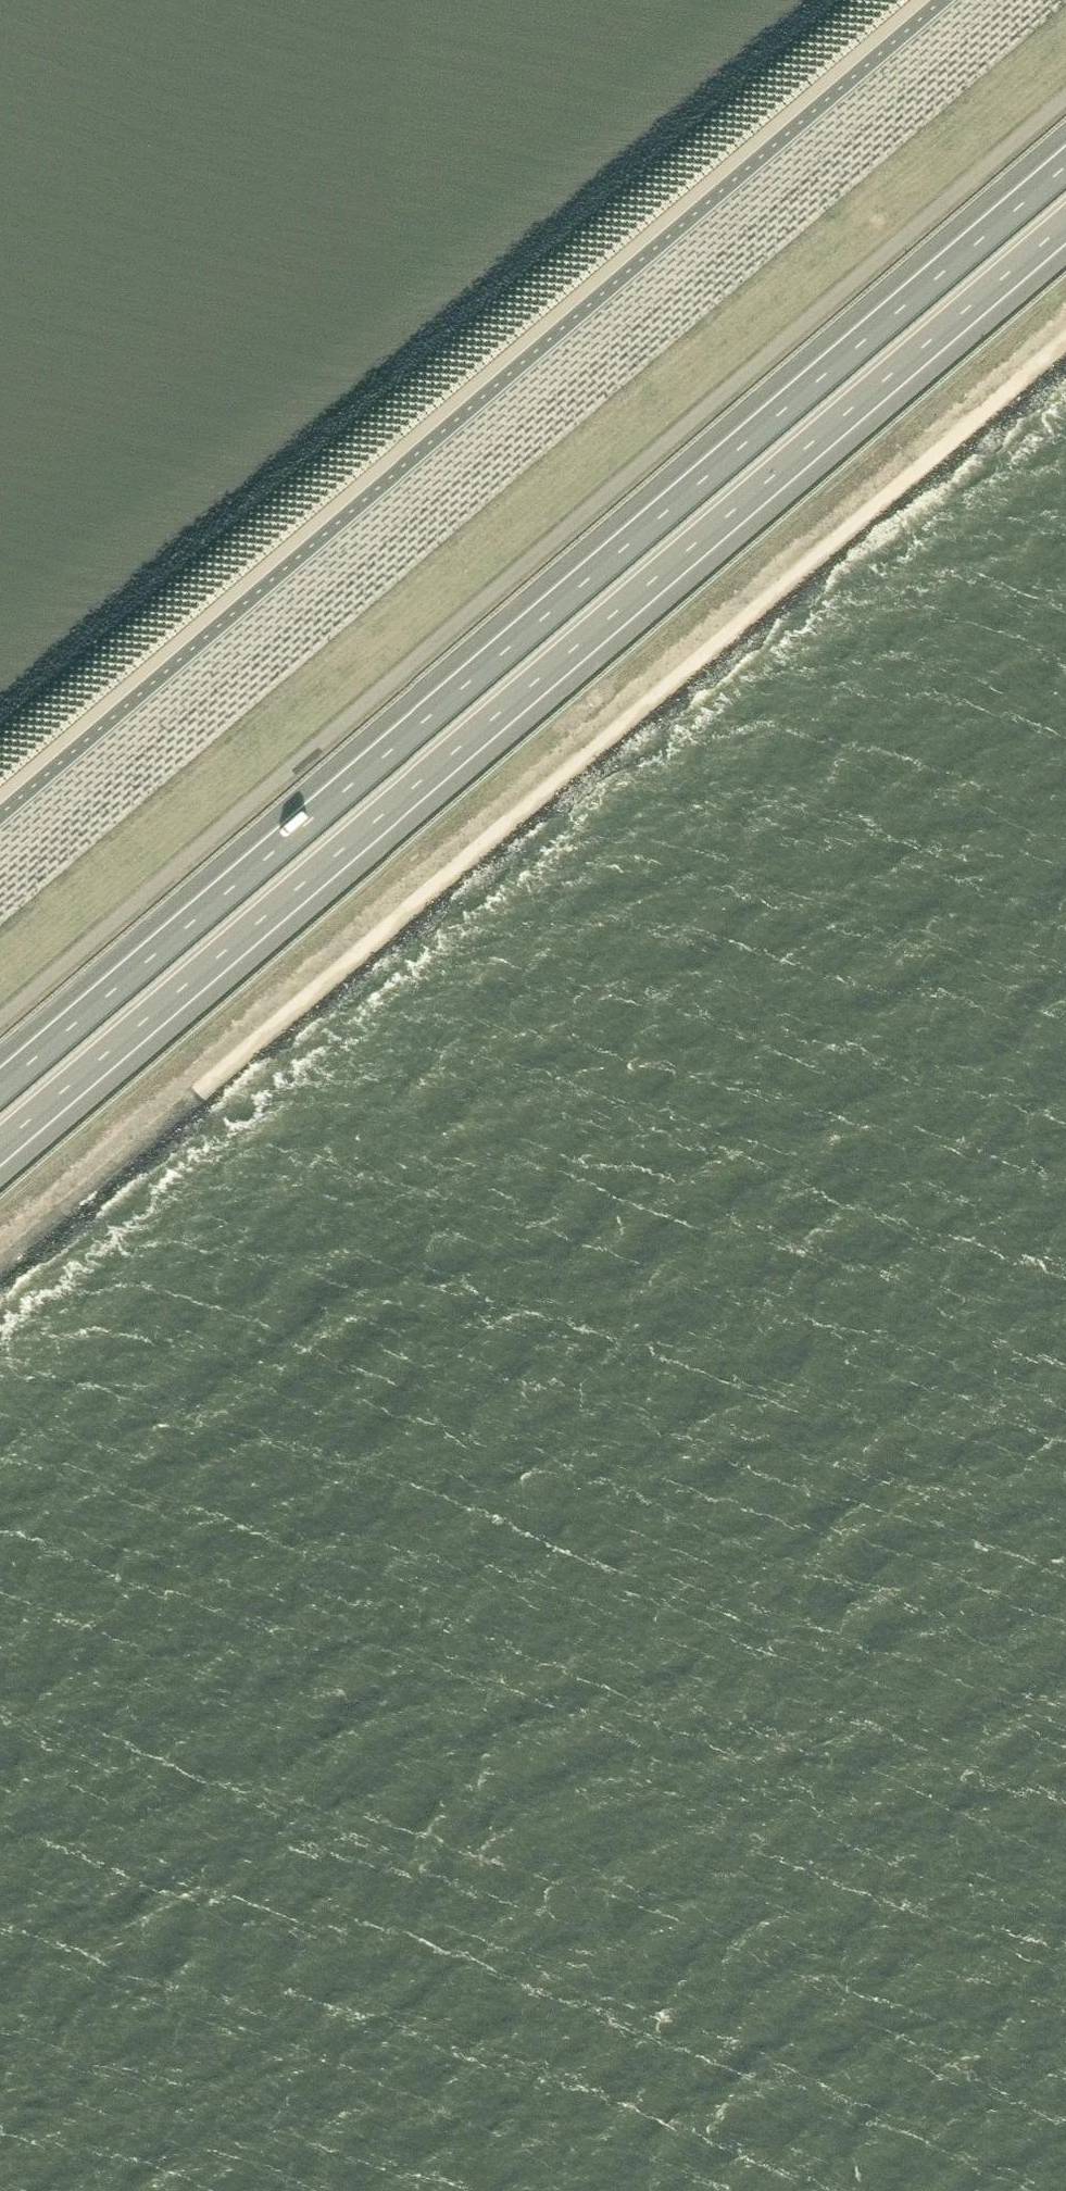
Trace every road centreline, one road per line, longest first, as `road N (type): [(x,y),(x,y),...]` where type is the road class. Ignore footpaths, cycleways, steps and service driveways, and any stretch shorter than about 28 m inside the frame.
road 1 (motorway): [(1065,160),(0,1082)]
road 2 (motorway): [(0,1139),(1065,218)]

